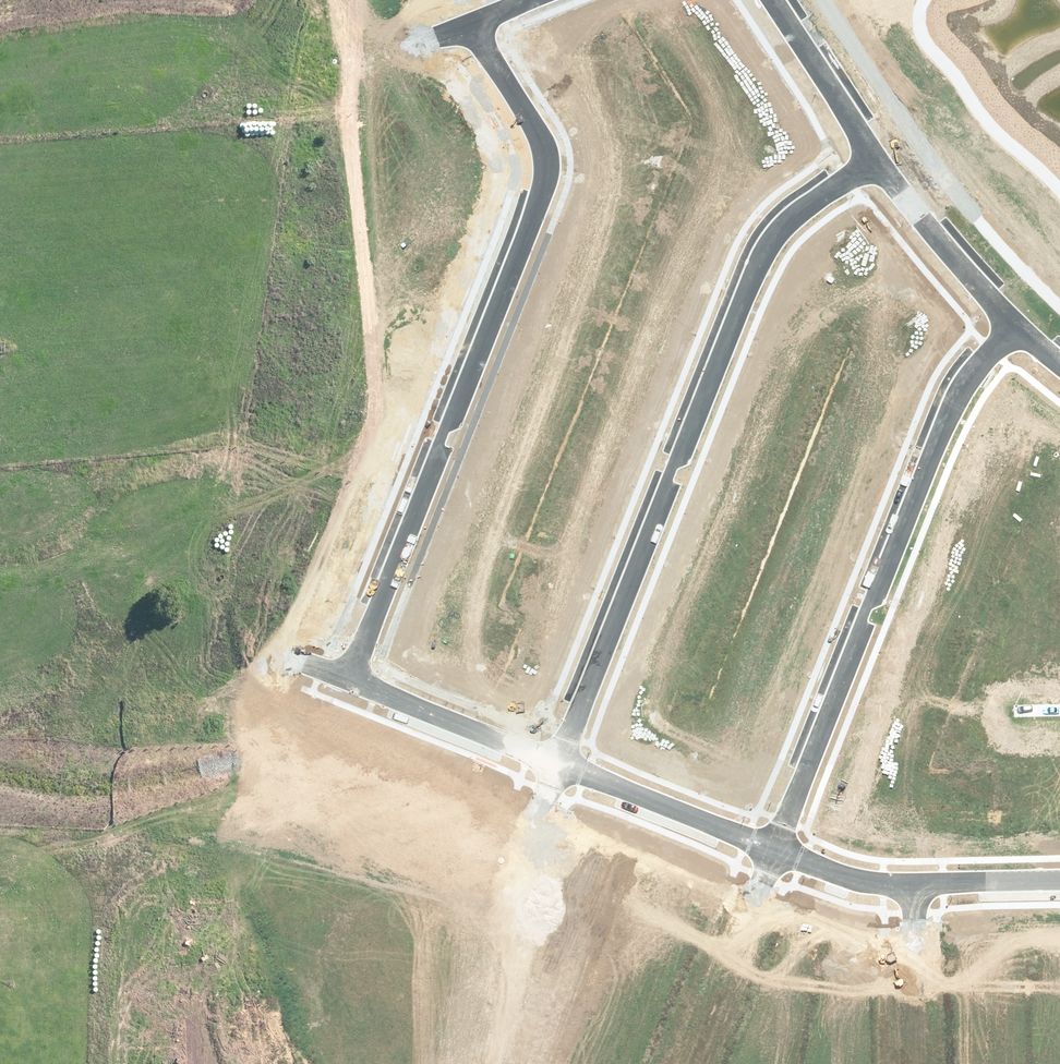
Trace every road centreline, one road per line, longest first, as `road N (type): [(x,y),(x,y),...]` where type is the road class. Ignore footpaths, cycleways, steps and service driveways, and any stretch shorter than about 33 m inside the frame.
road 1 (unknown): [(180,615),(183,146),(208,103),(469,27)]
road 2 (residential): [(348,682),(546,171),(536,129),(469,27),(533,0)]
road 3 (residential): [(556,768),(764,247),(874,158)]
road 4 (residential): [(774,855),(952,404),(970,372),(1015,328)]
road 5 (unknown): [(410,1063),(556,768)]
road 6 (residential): [(1059,883),(884,887),(774,855)]
road 7 (residential): [(774,855),(556,768)]
road 8 (unknown): [(675,1063),(774,855)]
road 9 (residential): [(556,768),(348,682)]
road 10 (residential): [(1015,328),(874,158)]
road 11 (residential): [(874,158),(773,0)]
road 12 (residential): [(348,682),(180,615)]
road 13 (unknown): [(917,1063),(914,889)]
road 14 (track): [(1059,194),(954,73)]

